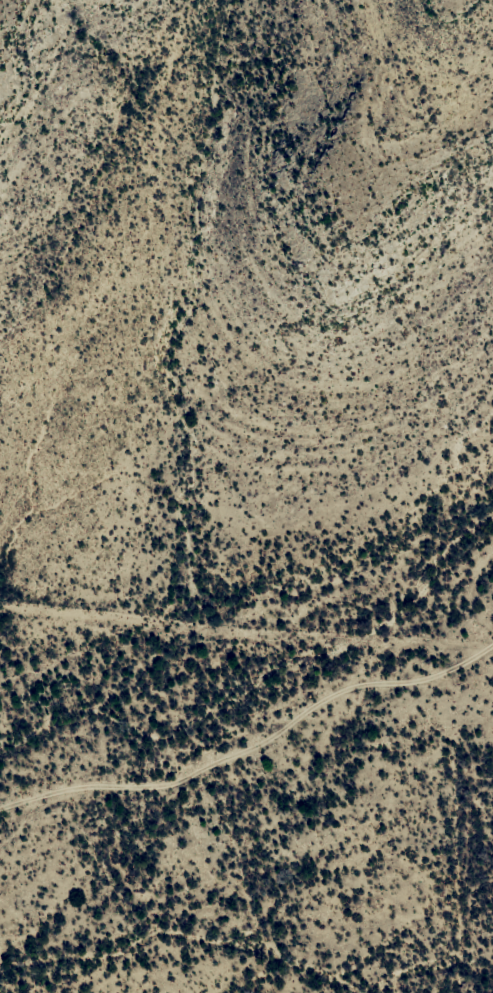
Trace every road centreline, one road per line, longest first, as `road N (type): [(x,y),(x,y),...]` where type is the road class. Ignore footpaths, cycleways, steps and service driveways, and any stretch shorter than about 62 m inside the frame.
road 1 (residential): [(0,806),(63,788),(167,784),(261,742),(338,690),(423,678),(492,644)]

